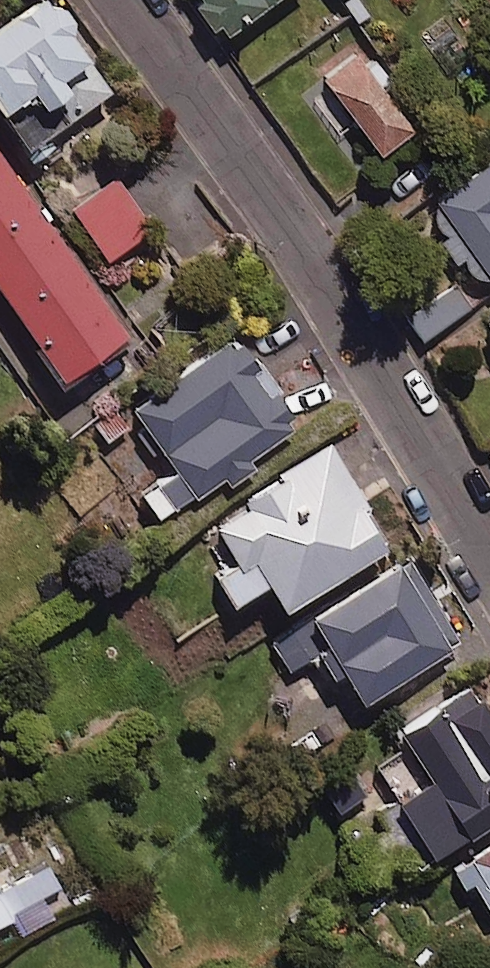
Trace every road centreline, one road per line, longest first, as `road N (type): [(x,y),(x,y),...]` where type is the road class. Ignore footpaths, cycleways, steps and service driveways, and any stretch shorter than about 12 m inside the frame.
road 1 (residential): [(489,549),(208,98),(130,0)]

